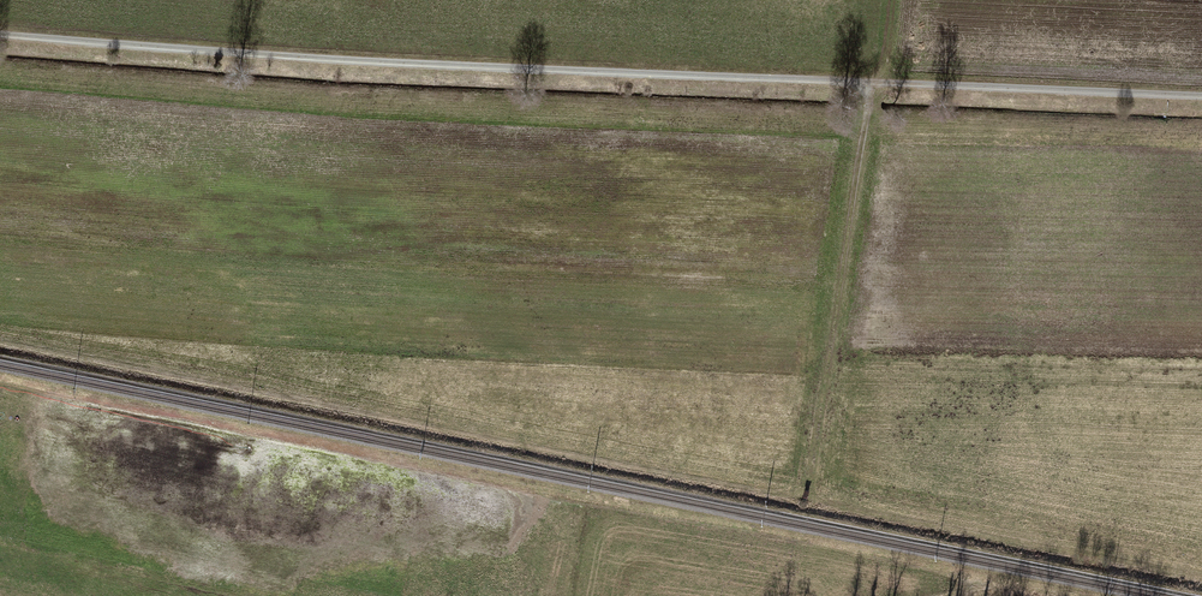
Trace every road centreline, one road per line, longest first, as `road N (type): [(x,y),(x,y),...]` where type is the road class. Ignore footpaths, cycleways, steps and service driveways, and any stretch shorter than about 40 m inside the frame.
road 1 (track): [(0,345),(790,499),(809,489),(865,83)]
road 2 (track): [(0,36),(308,61),(865,83)]
road 3 (track): [(865,83),(1201,96)]

